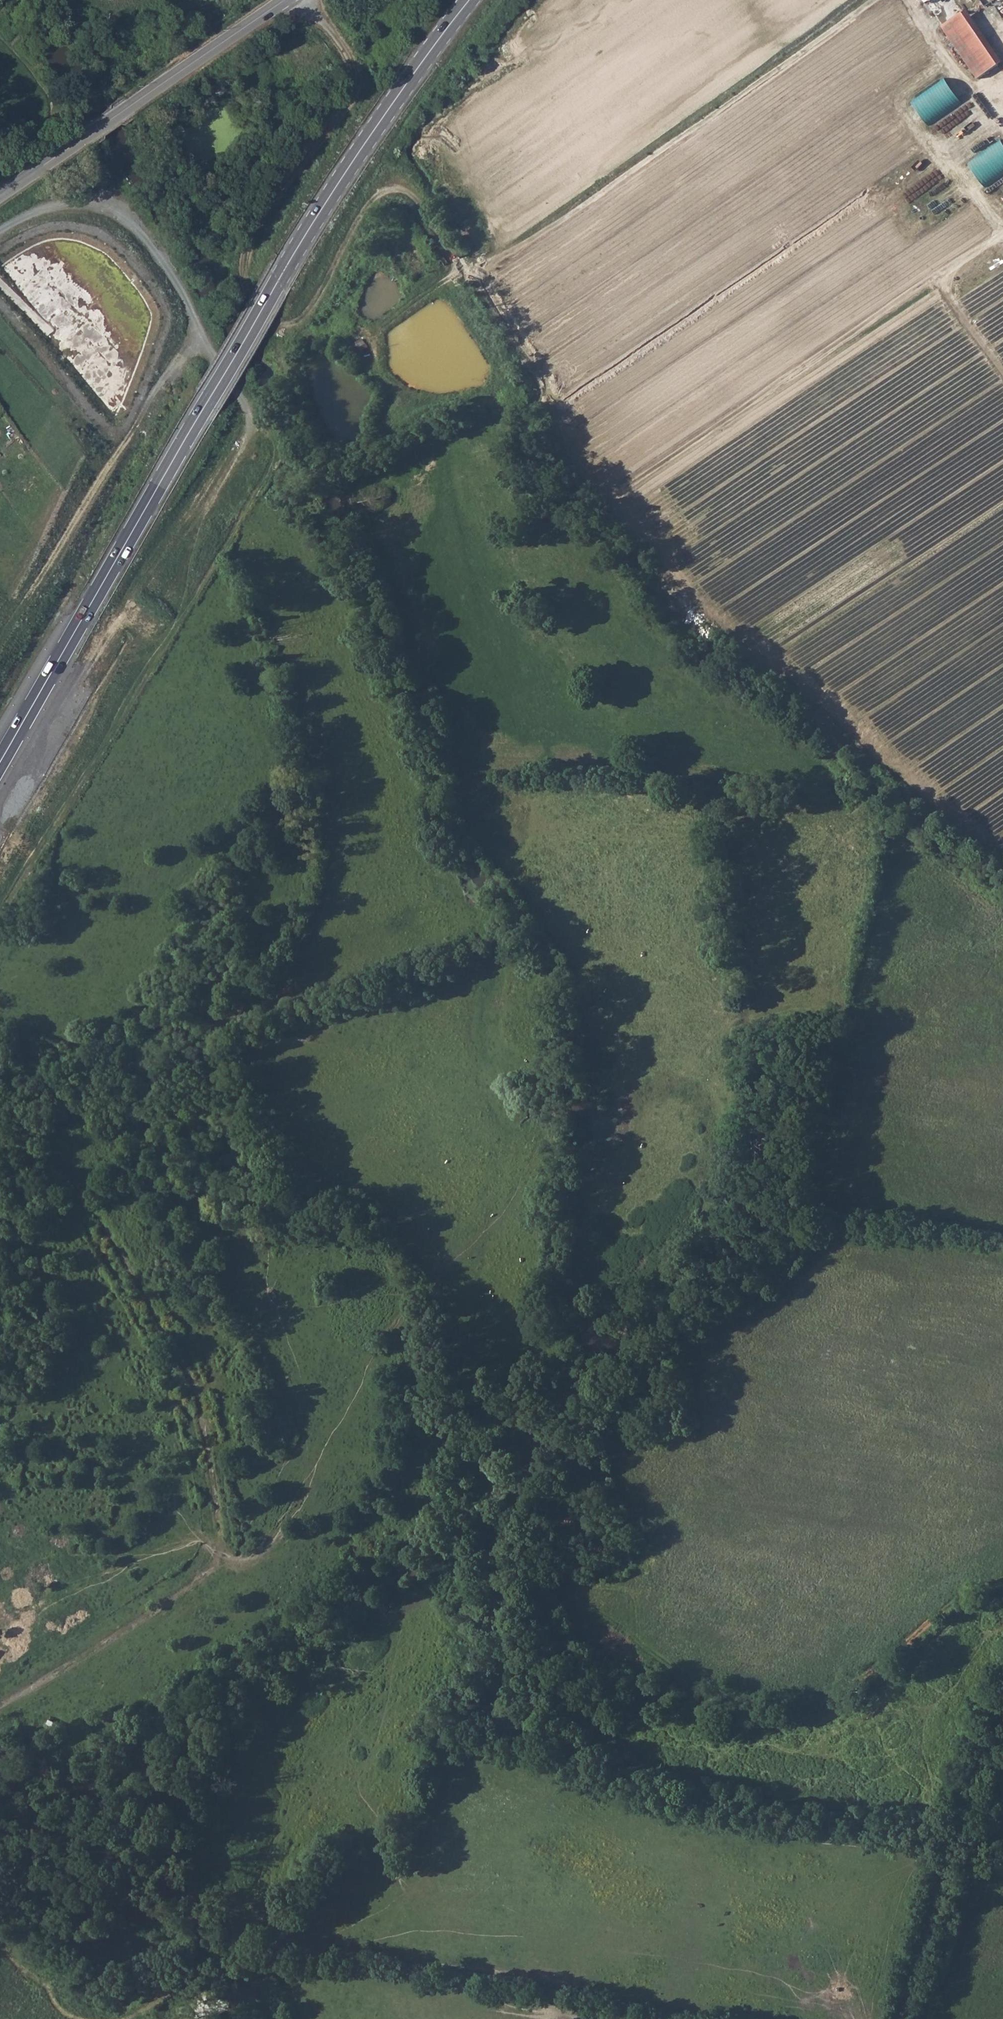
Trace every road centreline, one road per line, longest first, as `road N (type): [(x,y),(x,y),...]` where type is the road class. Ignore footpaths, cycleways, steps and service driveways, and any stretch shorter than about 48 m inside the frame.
road 1 (primary): [(0,763),(268,294),(469,0)]
road 2 (track): [(0,1707),(207,1575),(221,1550),(192,1389),(139,1291),(76,1189),(42,1154),(0,1148)]
road 3 (track): [(289,0),(347,51),(353,89),(253,233),(244,272),(249,296),(277,326),(303,326),(377,192),(405,191),(421,207),(455,273)]
road 4 (track): [(0,226),(81,200),(136,220),(249,410)]
road 5 (tertiary): [(0,193),(279,0)]
road 6 (unclassified): [(1002,1723),(903,2018)]
road 7 (track): [(249,410),(280,454),(311,468),(381,462),(425,400)]

